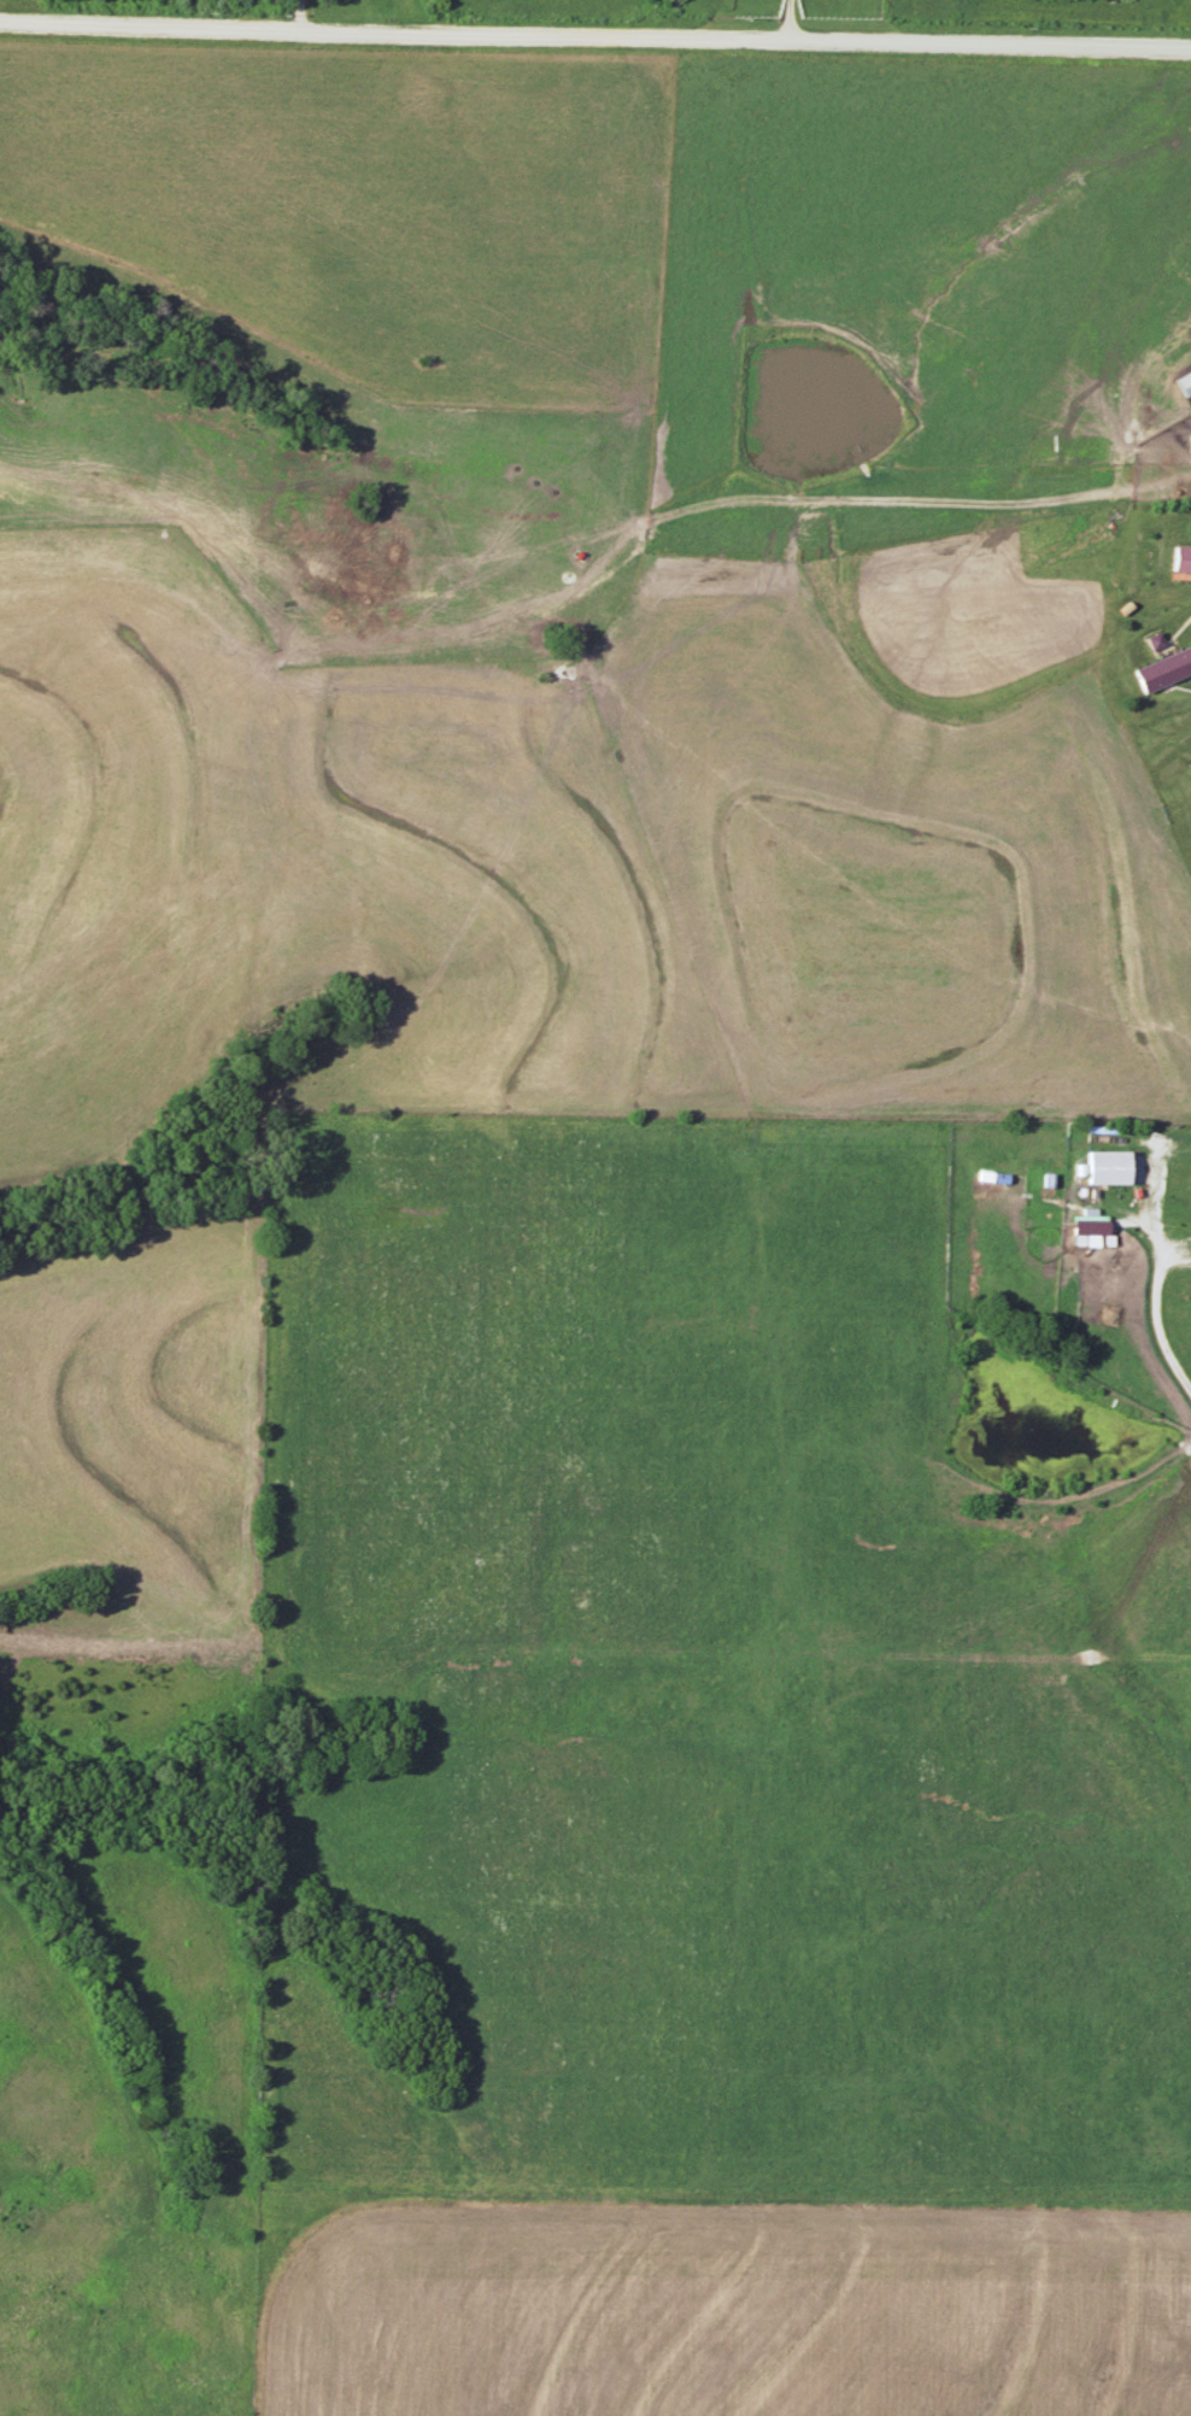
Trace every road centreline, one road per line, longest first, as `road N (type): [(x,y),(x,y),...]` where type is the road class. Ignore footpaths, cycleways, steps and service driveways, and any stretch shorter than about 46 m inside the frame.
road 1 (residential): [(0,24),(1190,53)]

